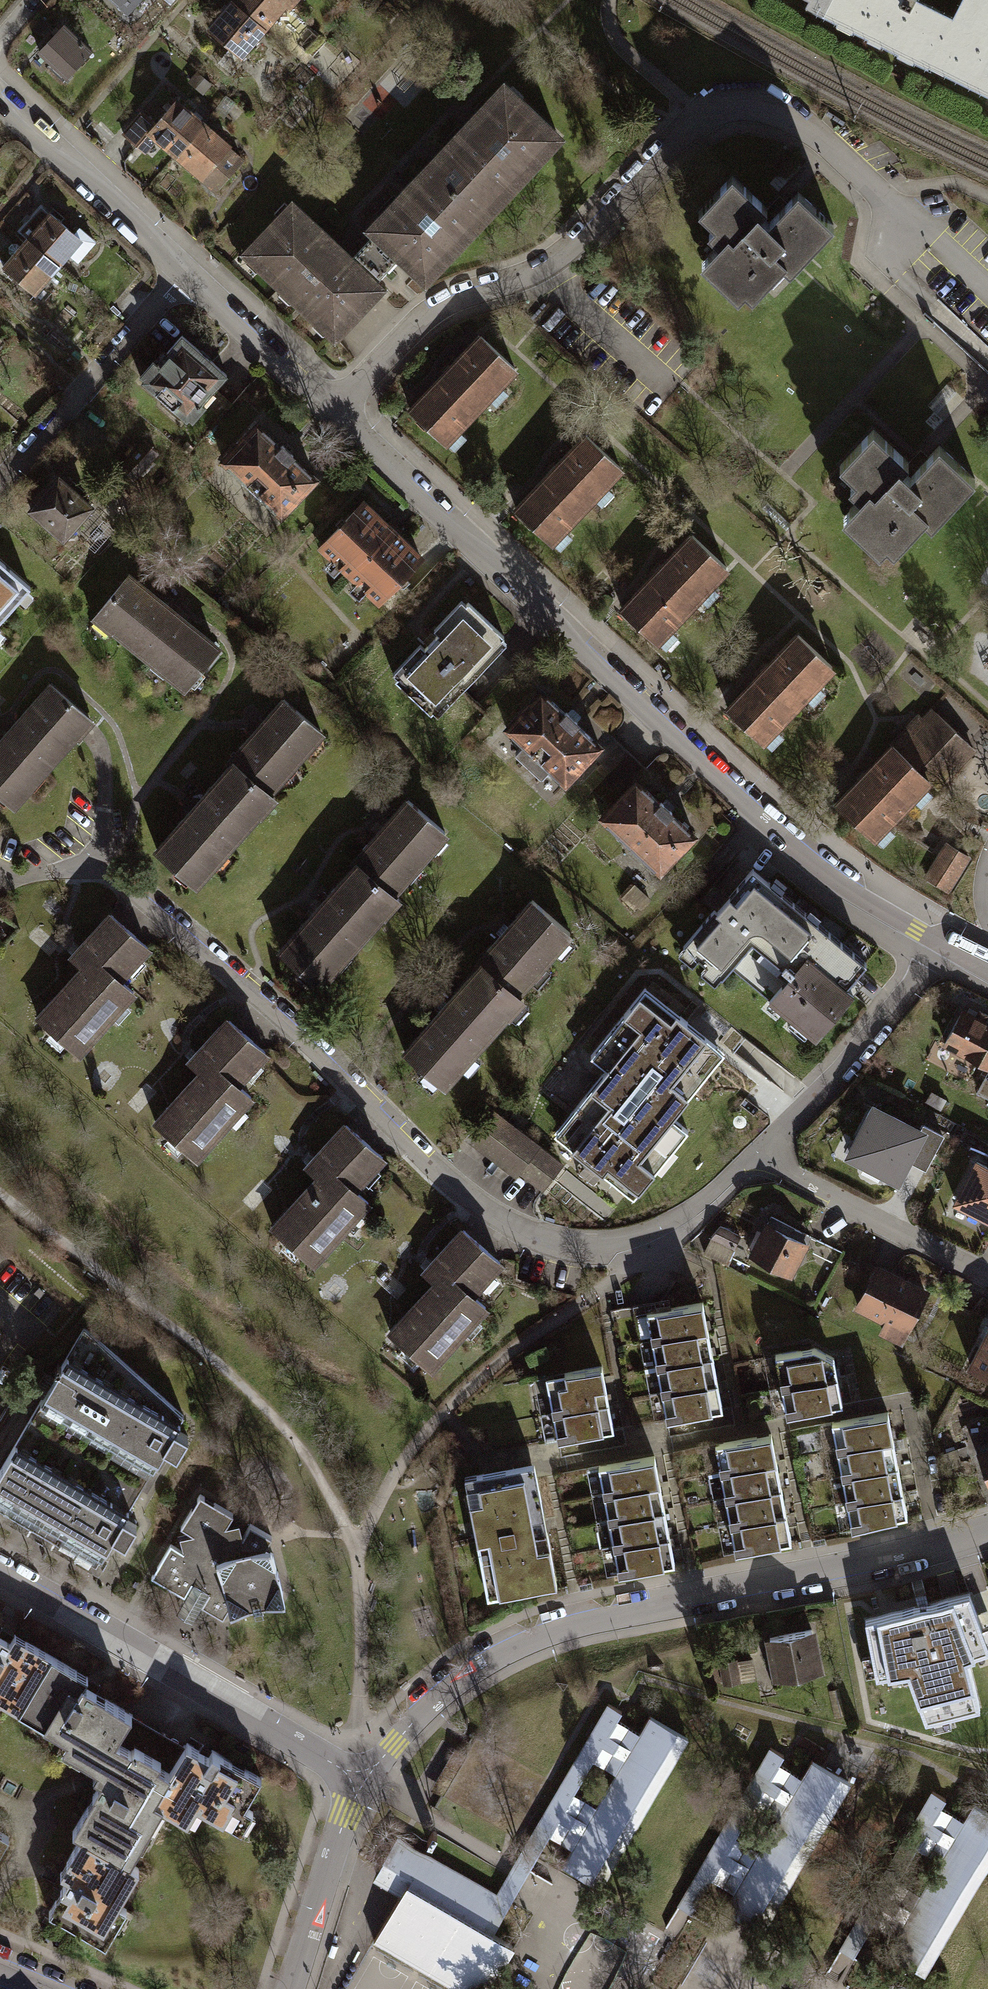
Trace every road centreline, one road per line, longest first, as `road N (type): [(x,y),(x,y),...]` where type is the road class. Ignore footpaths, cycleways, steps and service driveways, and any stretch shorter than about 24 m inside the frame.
road 1 (residential): [(83,851),(275,1016),(432,1171),(533,1239),(590,1250),(644,1235),(754,1156)]
road 2 (residential): [(328,411),(791,842),(940,942)]
road 3 (residential): [(328,411),(414,319),(451,297),(543,268),(576,244),(664,145),(712,112),(757,106),(793,118),(911,225)]
road 4 (residential): [(987,1528),(577,1625),(521,1646),(455,1683),(354,1781)]
road 5 (residential): [(0,1571),(354,1781)]
road 6 (residential): [(754,1156),(864,1041),(940,942)]
road 7 (residential): [(182,272),(0,480)]
road 8 (residential): [(987,1279),(754,1156)]
road 9 (residential): [(0,100),(182,272)]
road 10 (residential): [(354,1781),(287,1988)]
road 11 (residential): [(182,272),(328,411)]

